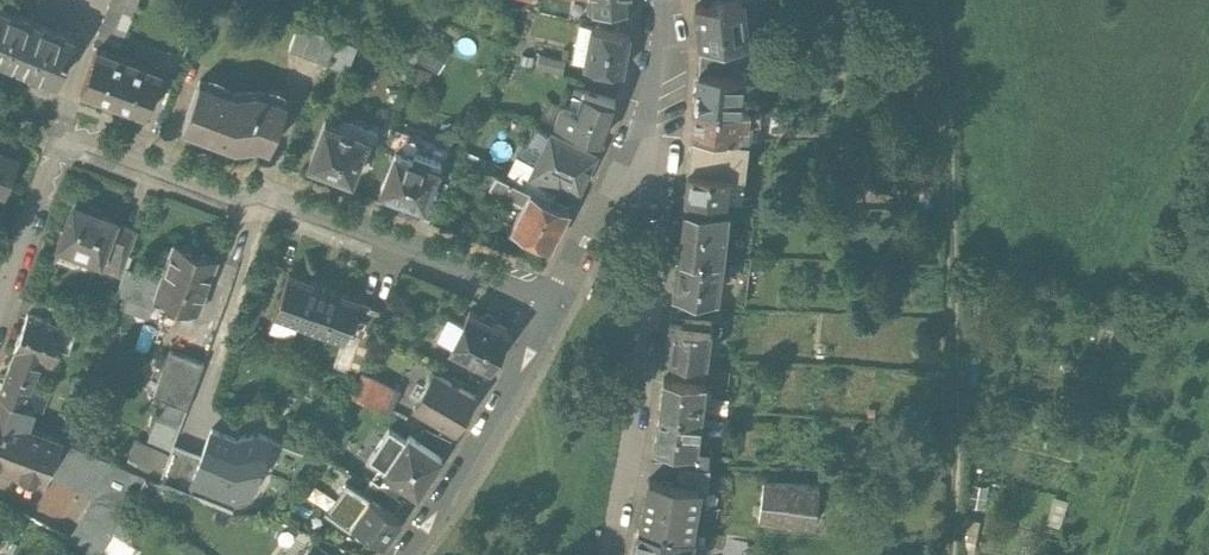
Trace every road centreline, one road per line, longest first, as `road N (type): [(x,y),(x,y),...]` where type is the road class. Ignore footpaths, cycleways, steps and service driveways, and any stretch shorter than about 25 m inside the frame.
road 1 (track): [(960,554),(951,176),(922,0)]
road 2 (residential): [(560,338),(476,296),(71,146)]
road 3 (residential): [(624,217),(638,239),(647,297),(615,554)]
road 4 (residential): [(422,554),(560,338)]
road 5 (residential): [(624,217),(656,120),(660,0)]
road 6 (residential): [(71,146),(0,339)]
road 7 (residential): [(560,338),(624,217)]

